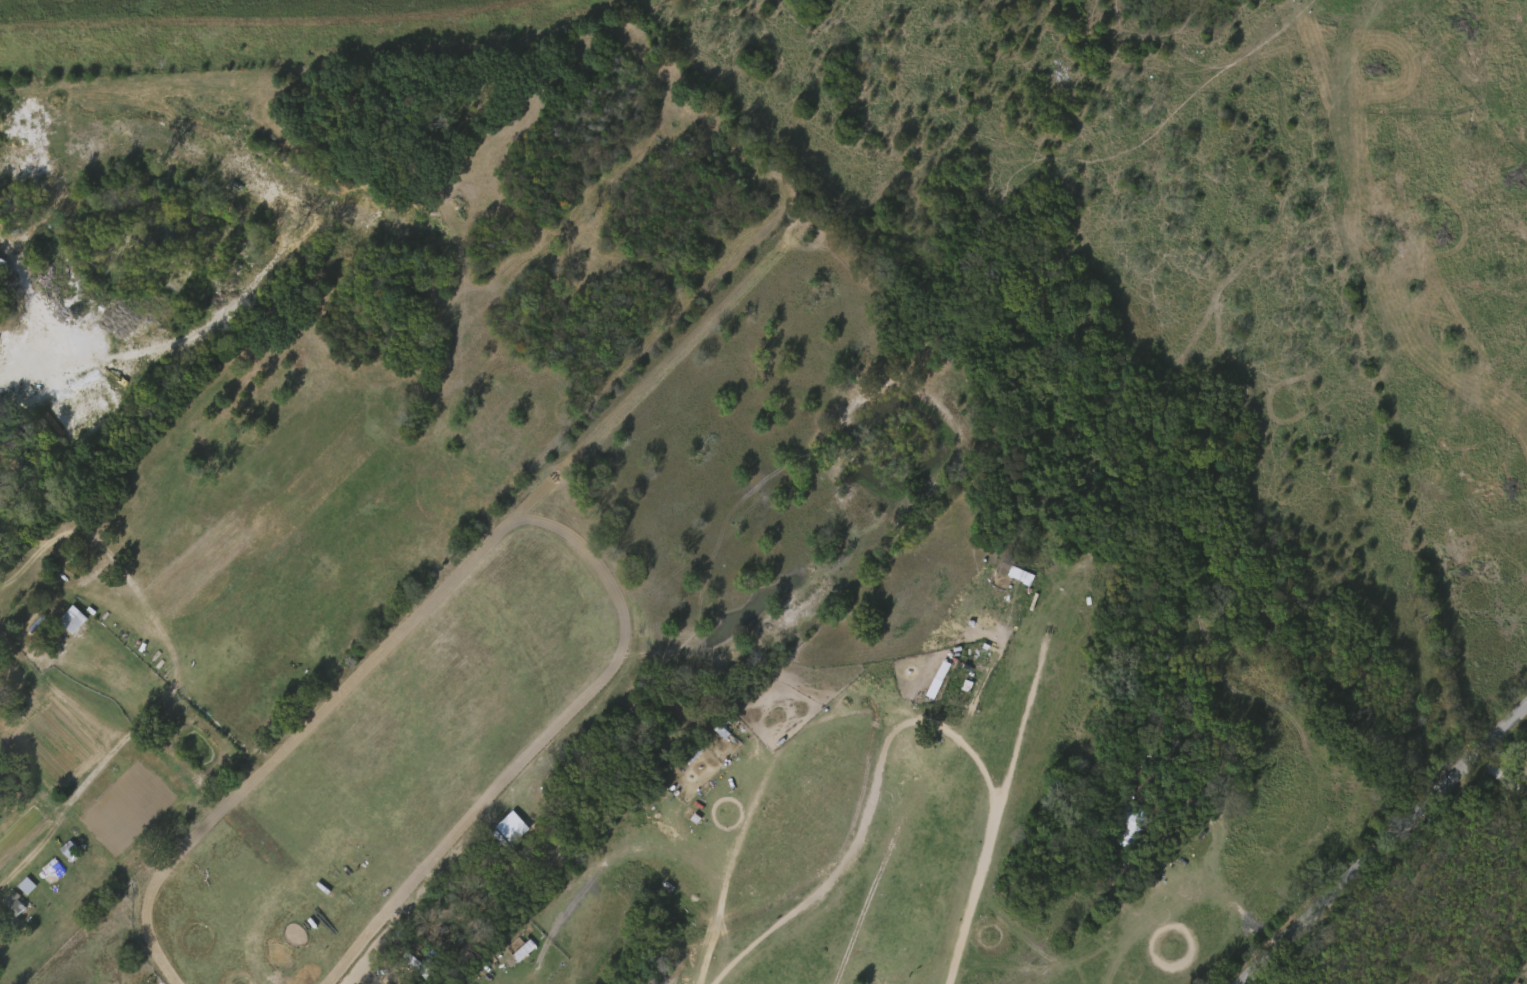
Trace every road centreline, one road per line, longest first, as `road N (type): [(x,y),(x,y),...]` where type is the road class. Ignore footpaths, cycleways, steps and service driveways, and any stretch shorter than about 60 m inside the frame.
road 1 (tertiary): [(1526,705),(1242,983)]

